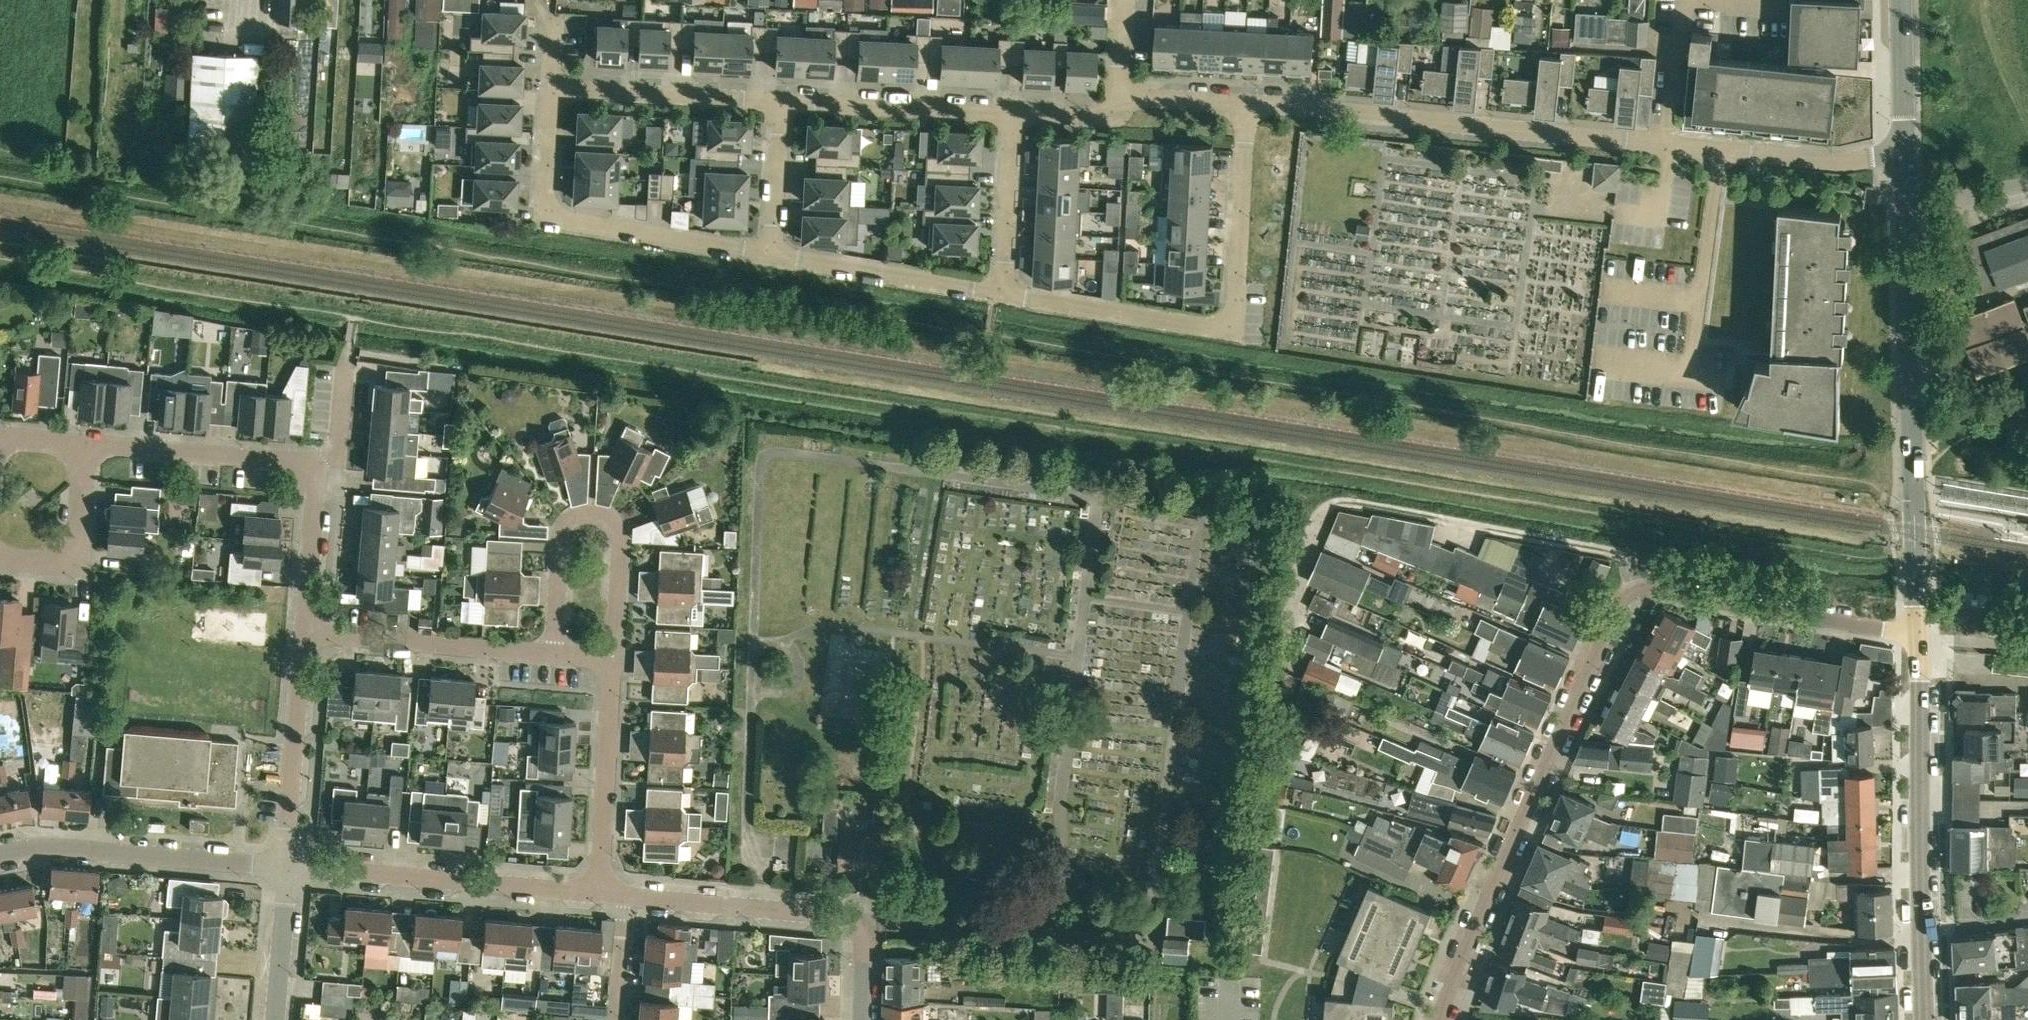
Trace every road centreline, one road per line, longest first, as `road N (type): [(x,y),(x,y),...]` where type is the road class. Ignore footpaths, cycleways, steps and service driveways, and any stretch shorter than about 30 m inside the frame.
road 1 (residential): [(1917,639),(1631,585),(1439,1019)]
road 2 (tertiary): [(1917,639),(1905,153)]
road 3 (residential): [(1722,149),(1245,106)]
road 4 (residential): [(1002,296),(1231,333),(1245,106)]
road 5 (tertiary): [(1930,1019),(1917,639)]
road 6 (residential): [(551,92),(544,218),(770,256)]
road 7 (residential): [(861,1019),(864,925),(852,907),(628,888)]
road 8 (residential): [(549,654),(566,511),(596,501),(618,514),(616,653)]
road 9 (residential): [(602,886),(287,860)]
road 10 (residential): [(287,860),(48,836),(0,849)]
road 11 (residential): [(549,654),(308,638)]
road 12 (residential): [(1245,106),(1116,99),(1087,121),(1015,119)]
road 13 (residential): [(770,256),(1002,296)]
road 14 (residential): [(1015,119),(780,105)]
road 15 (residential): [(602,886),(616,653)]
road 16 (residential): [(780,105),(551,92)]
road 17 (residential): [(287,860),(308,638)]
road 18 (residential): [(307,468),(85,447)]
road 19 (residential): [(0,558),(58,566),(76,545),(85,447)]
road 20 (residential): [(1905,153),(1848,162),(1722,149)]
road 21 (residential): [(1002,296),(1015,119)]
road 22 (residential): [(308,638),(317,481),(307,468)]
road 23 (residential): [(274,1019),(287,860)]
road 24 (tertiary): [(1905,153),(1900,0)]
road 25 (residential): [(780,105),(770,256)]
road 26 (residential): [(628,888),(615,1019)]
road 27 (residential): [(1722,149),(1704,271)]

